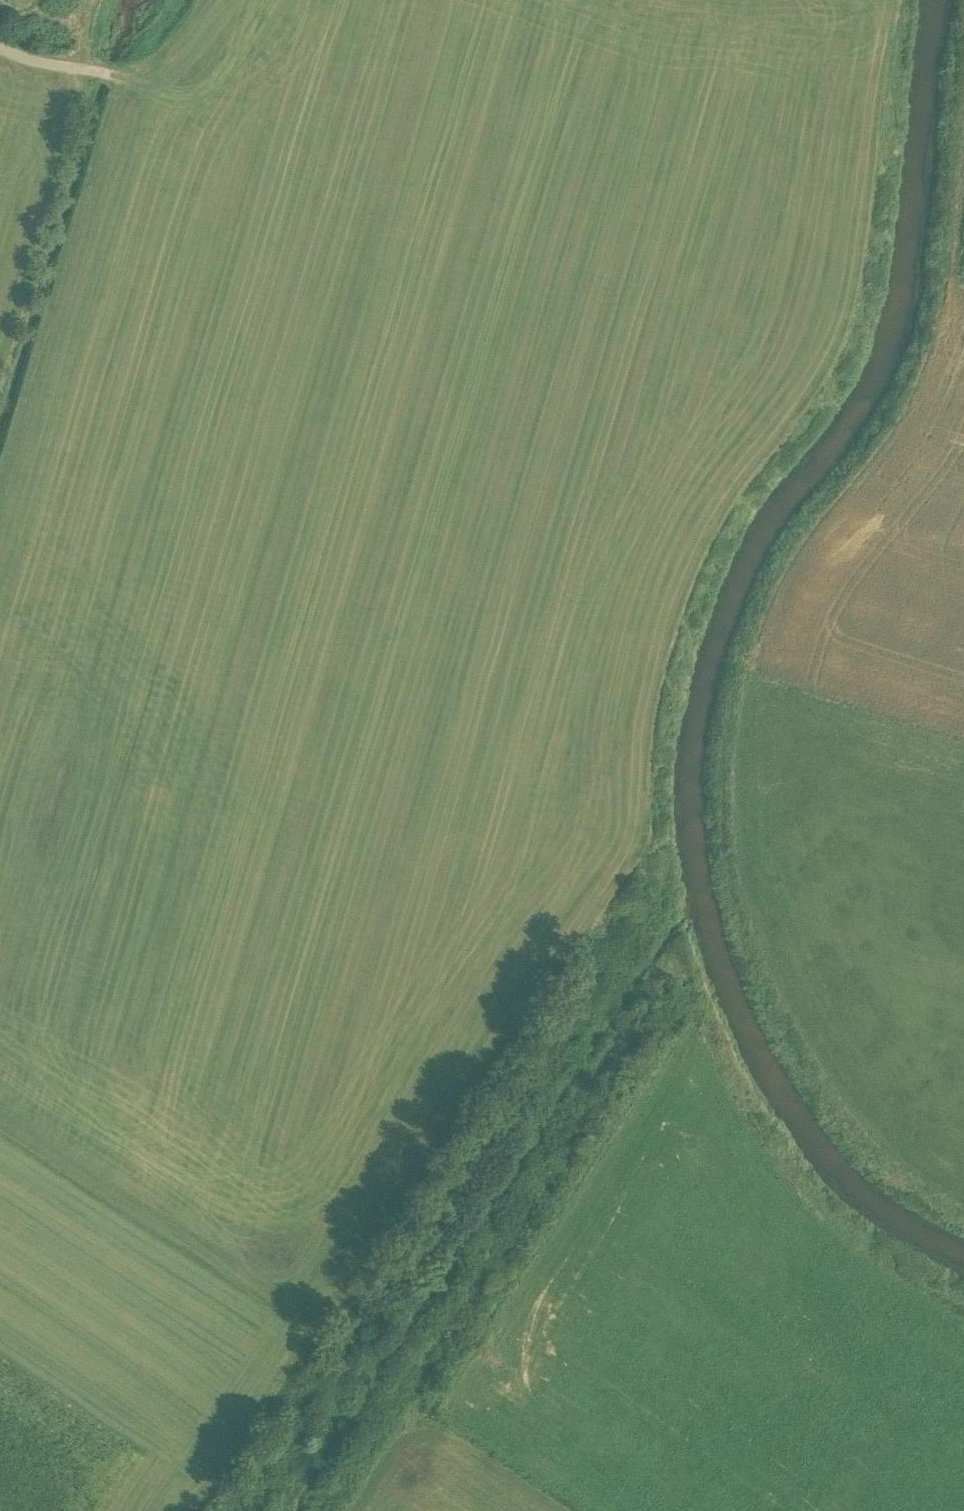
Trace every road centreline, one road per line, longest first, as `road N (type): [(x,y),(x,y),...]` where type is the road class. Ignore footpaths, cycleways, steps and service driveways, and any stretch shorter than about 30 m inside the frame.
road 1 (track): [(0,51),(131,81)]

